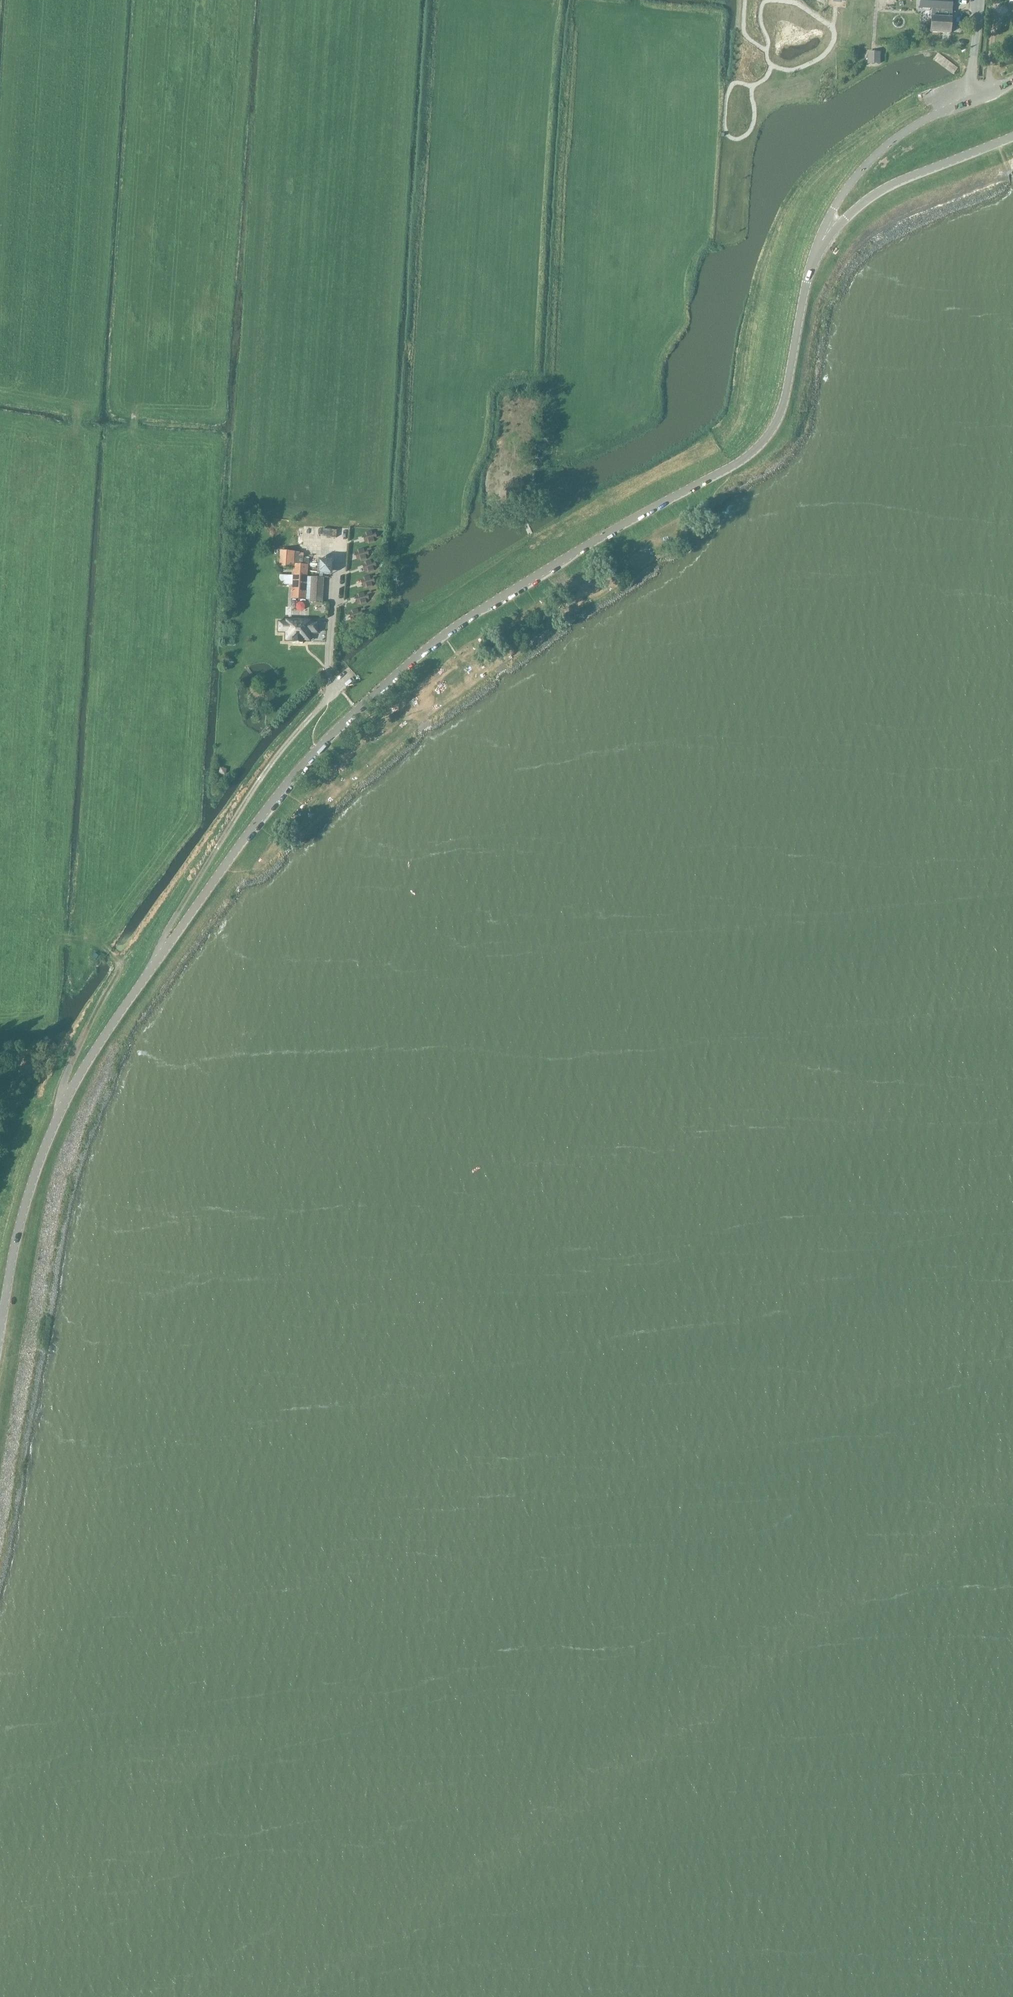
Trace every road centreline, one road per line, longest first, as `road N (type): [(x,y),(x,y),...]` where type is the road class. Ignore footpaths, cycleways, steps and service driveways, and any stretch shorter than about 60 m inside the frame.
road 1 (tertiary): [(0,1333),(26,1203),(64,1105),(262,817),(352,715),(456,627),(761,444),(782,412),(823,239)]
road 2 (track): [(0,968),(42,940),(78,406)]
road 3 (track): [(86,936),(104,625),(134,433),(99,432)]
road 4 (tertiary): [(1012,80),(890,143),(845,192),(823,239)]
road 5 (tertiary): [(823,239),(892,183),(1012,135)]
road 6 (track): [(86,936),(120,967),(71,1063),(61,1112)]
road 7 (track): [(134,433),(143,285)]

